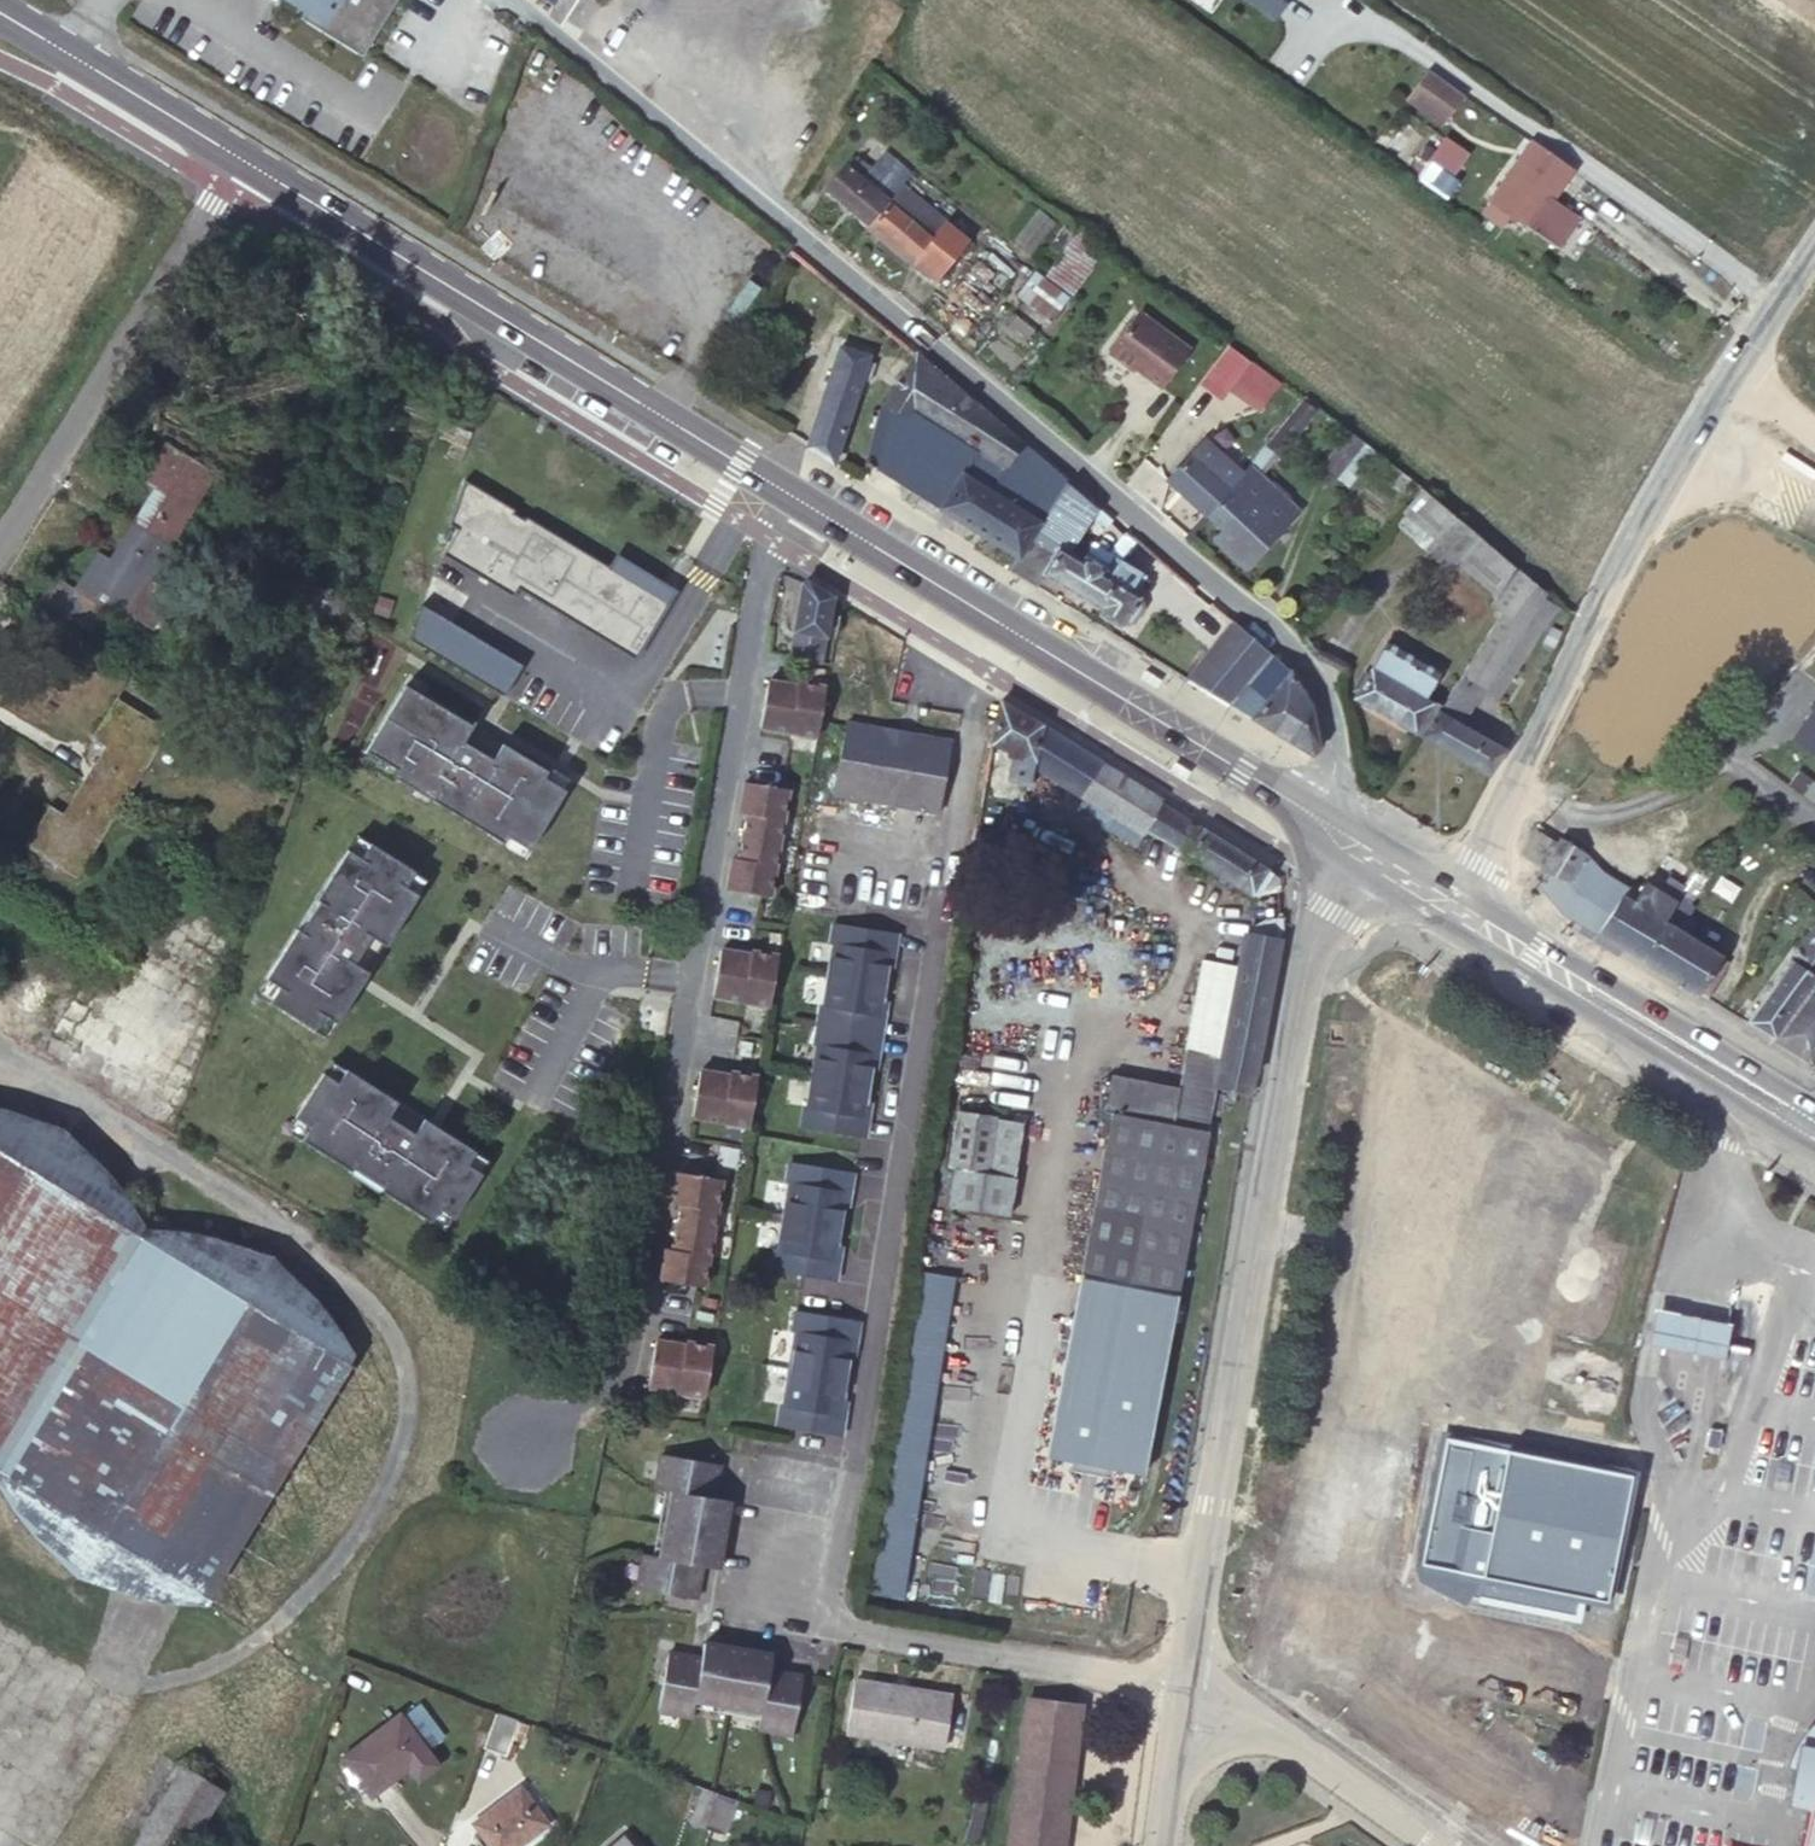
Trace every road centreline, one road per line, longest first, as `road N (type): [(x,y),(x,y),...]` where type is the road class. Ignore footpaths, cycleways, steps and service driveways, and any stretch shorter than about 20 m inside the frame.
road 1 (residential): [(861,838),(943,877),(857,1463),(826,1601),(841,1631),(1164,1686),(1180,1701)]
road 2 (residential): [(516,0),(1295,647),(1316,680),(1334,733),(1335,775),(1323,818)]
road 3 (residential): [(521,1445),(624,1377),(735,694),(767,556),(799,500)]
road 4 (tertiary): [(1180,1701),(1300,999),(1319,940),(1374,849)]
road 5 (unclassified): [(0,1046),(337,1260),(398,1349),(399,1397),(377,1484),(293,1604),(258,1634)]
road 6 (primary): [(238,158),(799,500)]
road 7 (primary): [(799,500),(1323,818)]
road 8 (tertiary): [(1727,372),(1633,530),(1458,899)]
road 9 (unclassified): [(0,543),(238,158)]
road 10 (primary): [(1458,899),(1814,1119)]
road 11 (residential): [(1180,1701),(1258,1716),(1449,1845)]
road 12 (primary): [(0,8),(238,158)]
road 13 (tertiary): [(1814,238),(1727,372)]
road 14 (tertiary): [(1160,1845),(1180,1701)]

